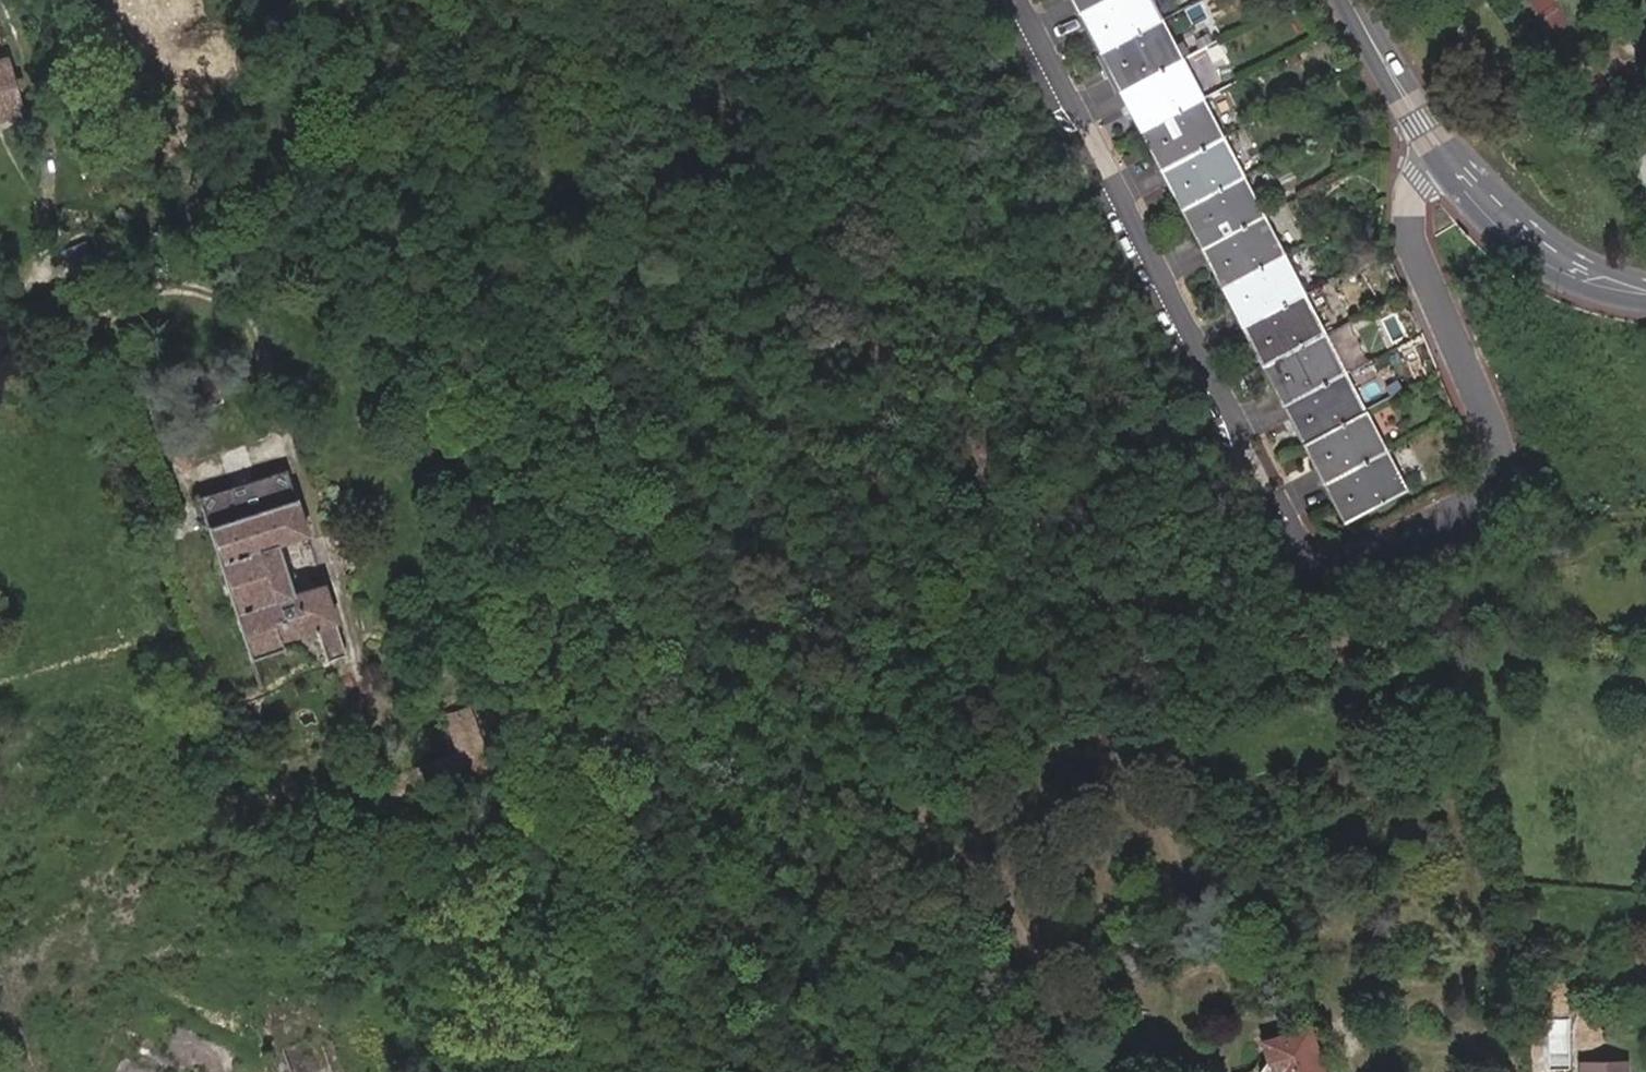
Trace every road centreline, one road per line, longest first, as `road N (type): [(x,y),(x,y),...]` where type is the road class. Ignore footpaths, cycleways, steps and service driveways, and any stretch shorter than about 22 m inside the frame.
road 1 (residential): [(1044,0),(1335,587),(1521,471),(1439,308),(1409,227),(1417,178),(1437,145)]
road 2 (unclassified): [(1437,145),(1538,250),(1604,285),(1645,295)]
road 3 (unclassified): [(1352,0),(1437,145)]

